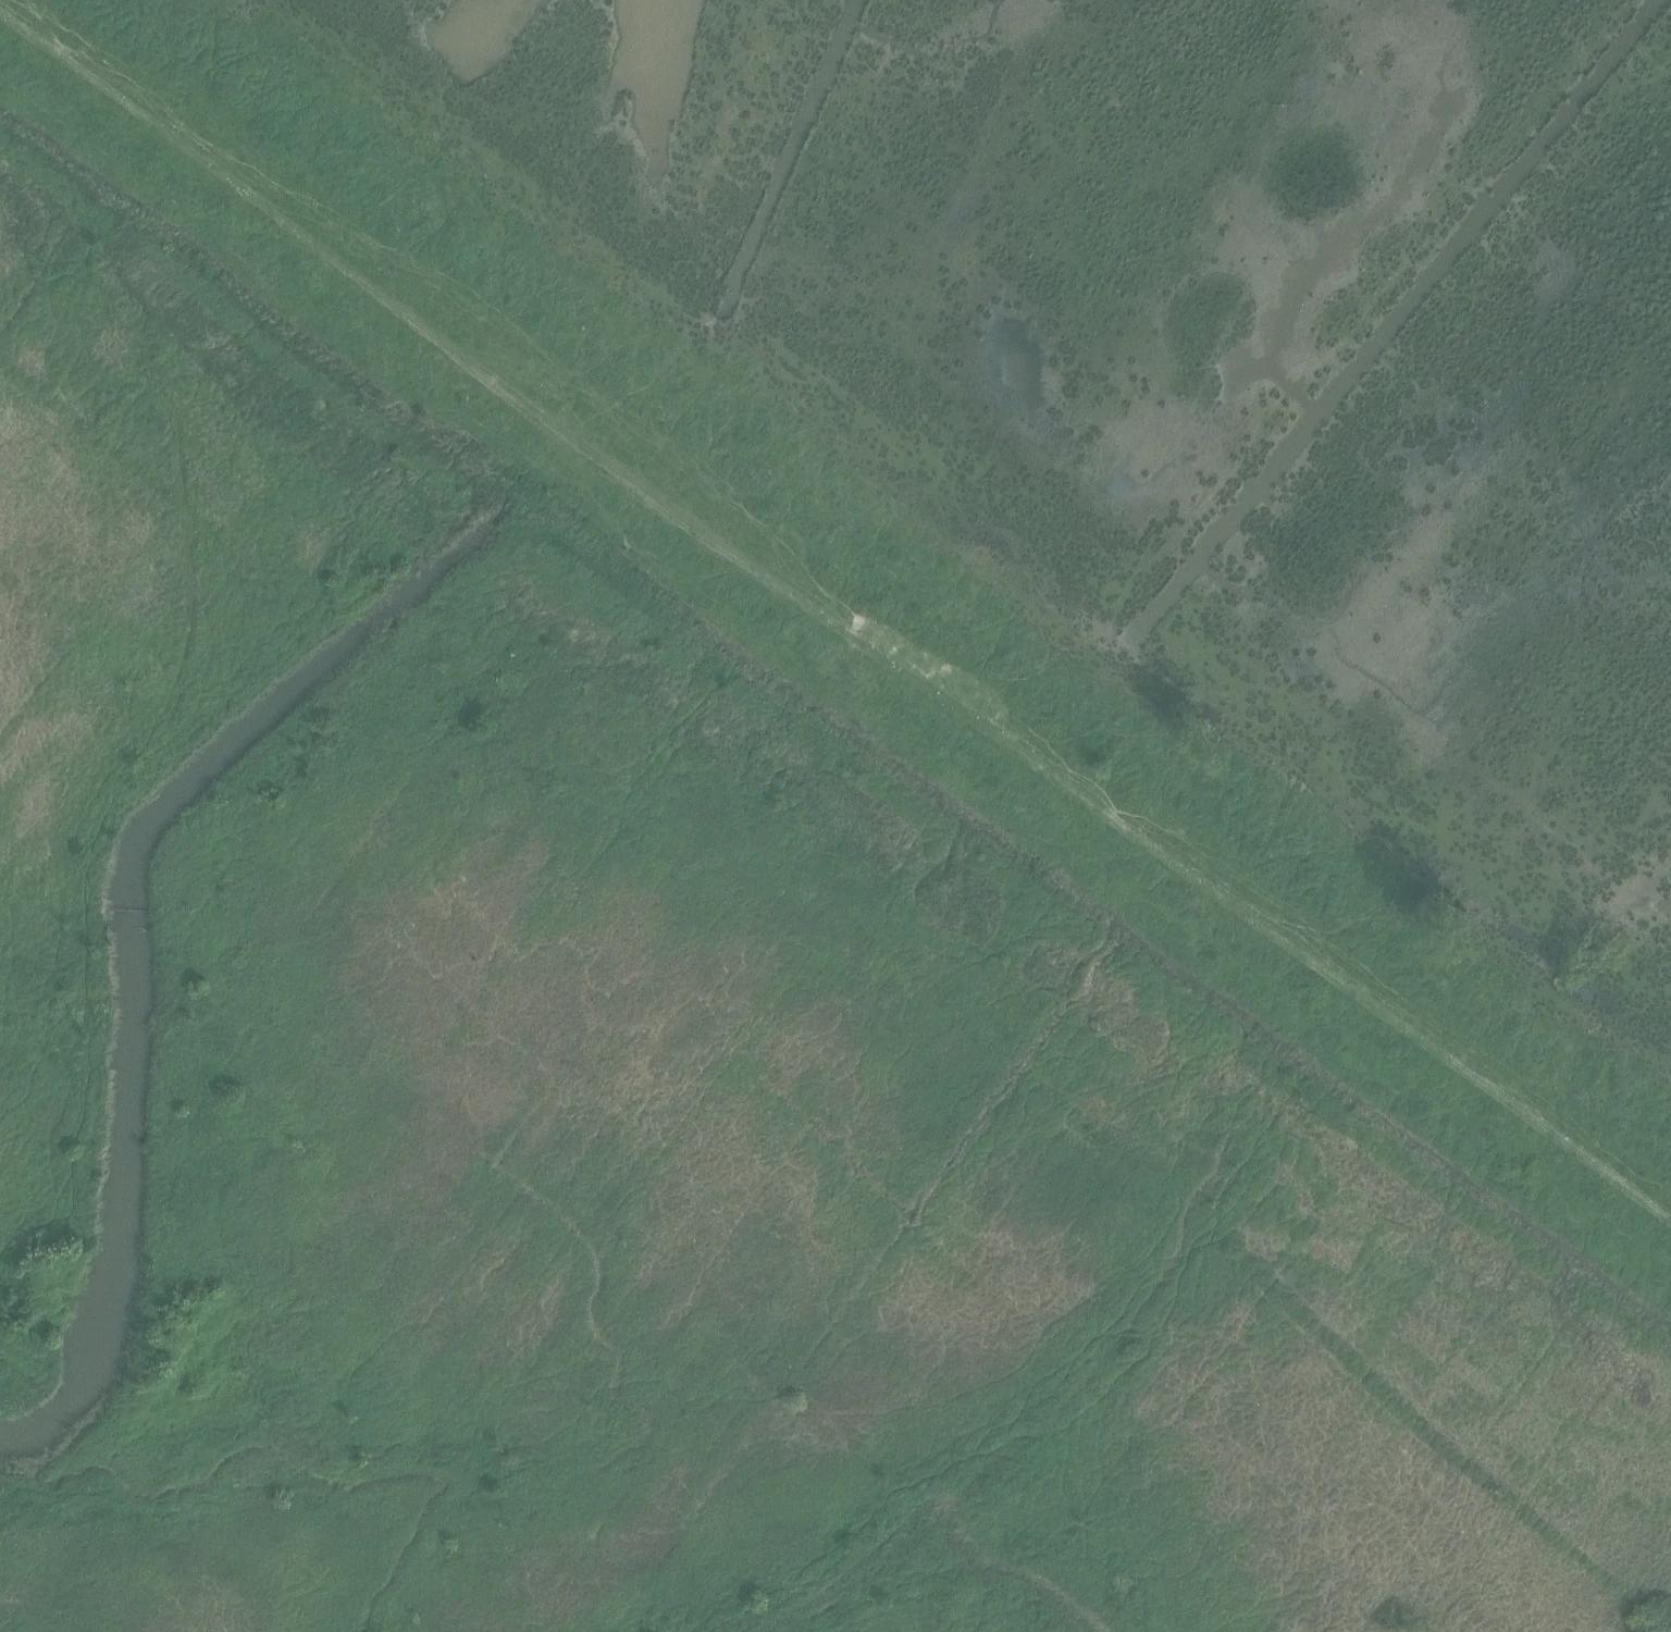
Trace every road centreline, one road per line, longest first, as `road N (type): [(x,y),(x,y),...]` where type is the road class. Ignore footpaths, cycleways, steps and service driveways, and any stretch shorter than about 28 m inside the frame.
road 1 (track): [(0,8),(1670,1228)]

